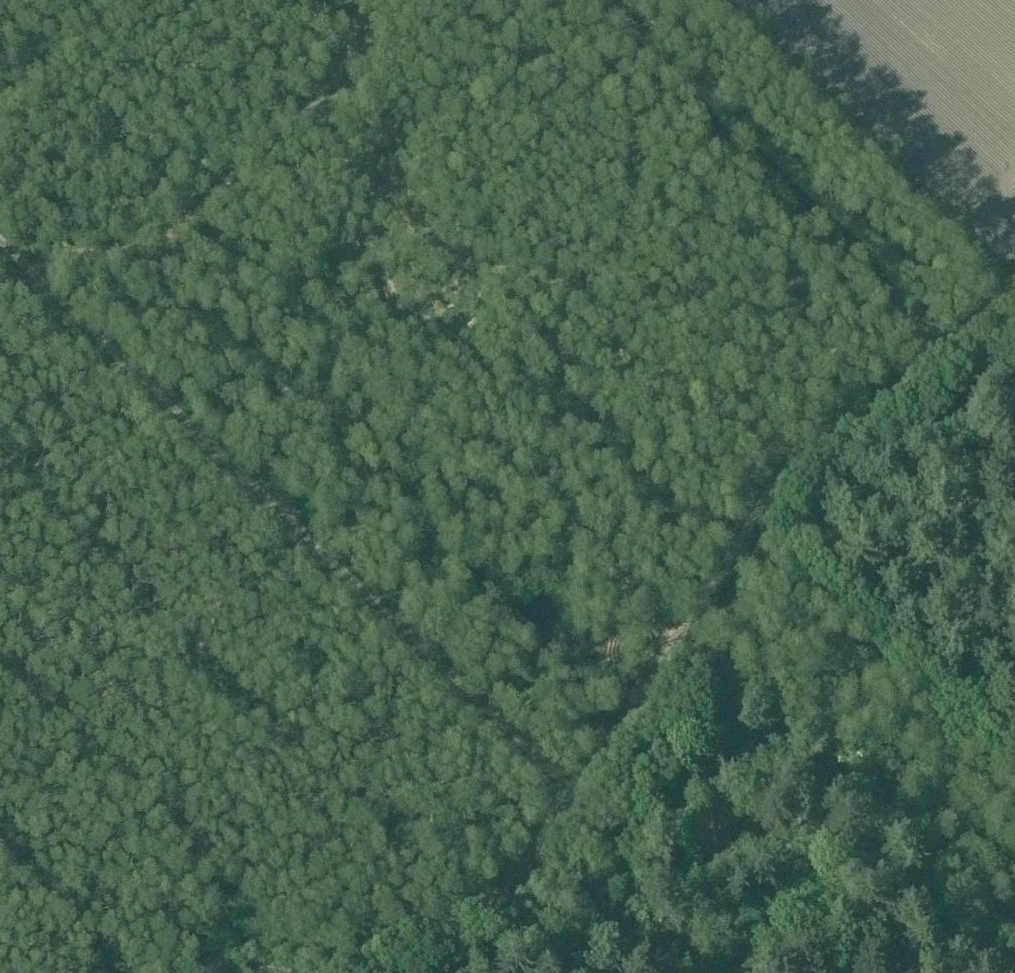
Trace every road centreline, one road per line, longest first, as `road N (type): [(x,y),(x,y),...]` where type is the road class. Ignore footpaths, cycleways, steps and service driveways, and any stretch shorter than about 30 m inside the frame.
road 1 (track): [(671,645),(566,522),(451,445),(379,378),(168,271),(85,255),(30,269),(0,240)]
road 2 (track): [(571,790),(30,269)]
road 3 (track): [(559,817),(775,478),(1000,300)]
road 4 (track): [(783,471),(638,370),(584,297),(544,278),(457,262),(413,237),(336,148),(328,86)]
road 5 (track): [(844,424),(833,373),(812,346),(786,281),(755,254),(692,243),(665,223),(634,169),(628,119),(611,81),(556,17),(520,0)]
road 6 (track): [(725,619),(712,644),(722,670),(1014,934)]
road 7 (track): [(1000,300),(701,0)]
road 8 (track): [(1014,804),(962,730),(853,665),(839,620),(791,574),(755,581),(725,619)]
road 9 (track): [(121,258),(178,229),(333,81),(361,0)]
road 10 (track): [(348,972),(509,896),(559,817)]
road 11 (track): [(117,0),(0,115)]
road 12 (track): [(0,293),(101,382)]

